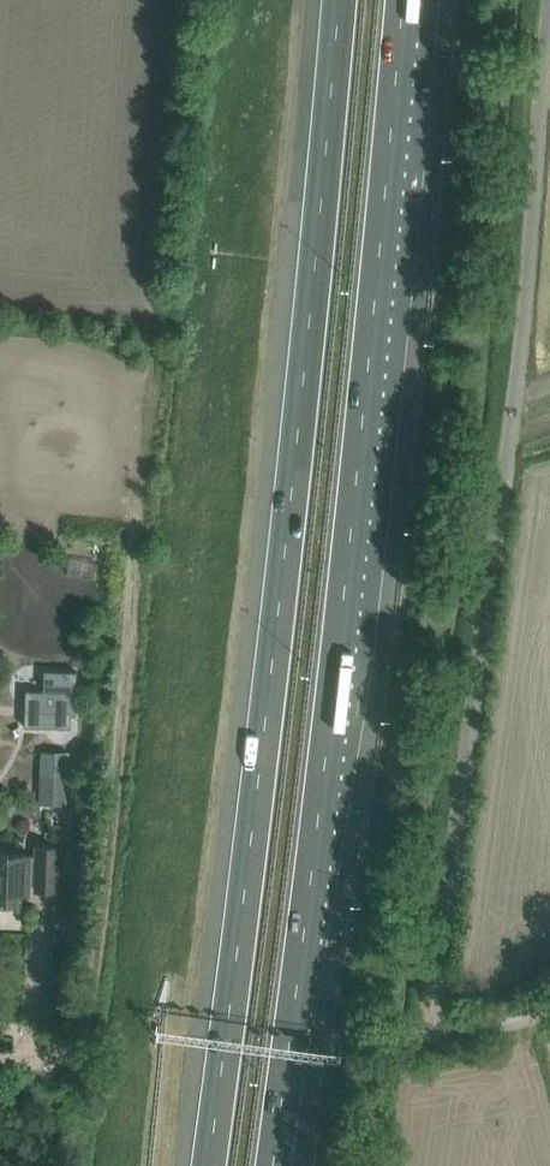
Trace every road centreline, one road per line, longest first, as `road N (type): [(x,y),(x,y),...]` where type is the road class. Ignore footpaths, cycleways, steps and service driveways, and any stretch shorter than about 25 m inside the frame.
road 1 (motorway): [(270,1165),(405,0)]
road 2 (motorway): [(337,0),(249,863),(205,1165)]

